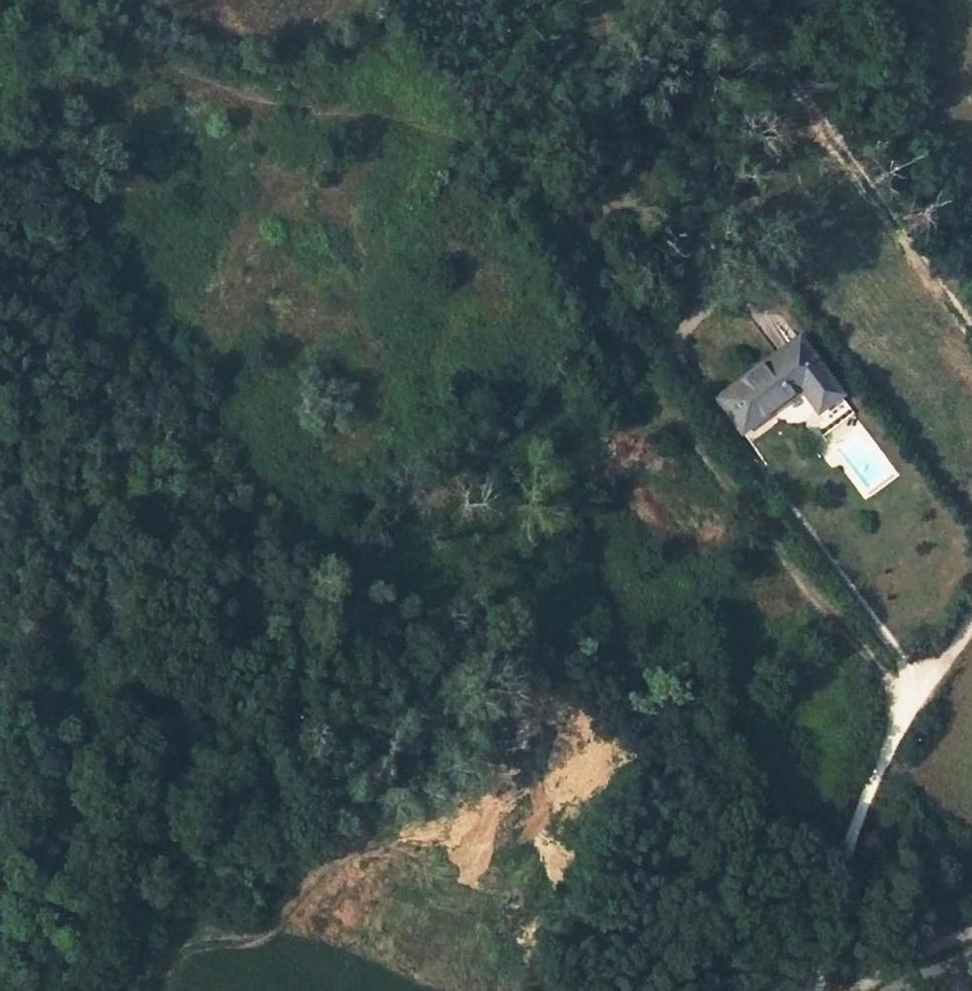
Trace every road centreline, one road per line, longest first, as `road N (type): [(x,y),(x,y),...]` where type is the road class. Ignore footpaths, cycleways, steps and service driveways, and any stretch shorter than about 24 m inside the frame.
road 1 (track): [(814,990),(848,835),(971,623)]

